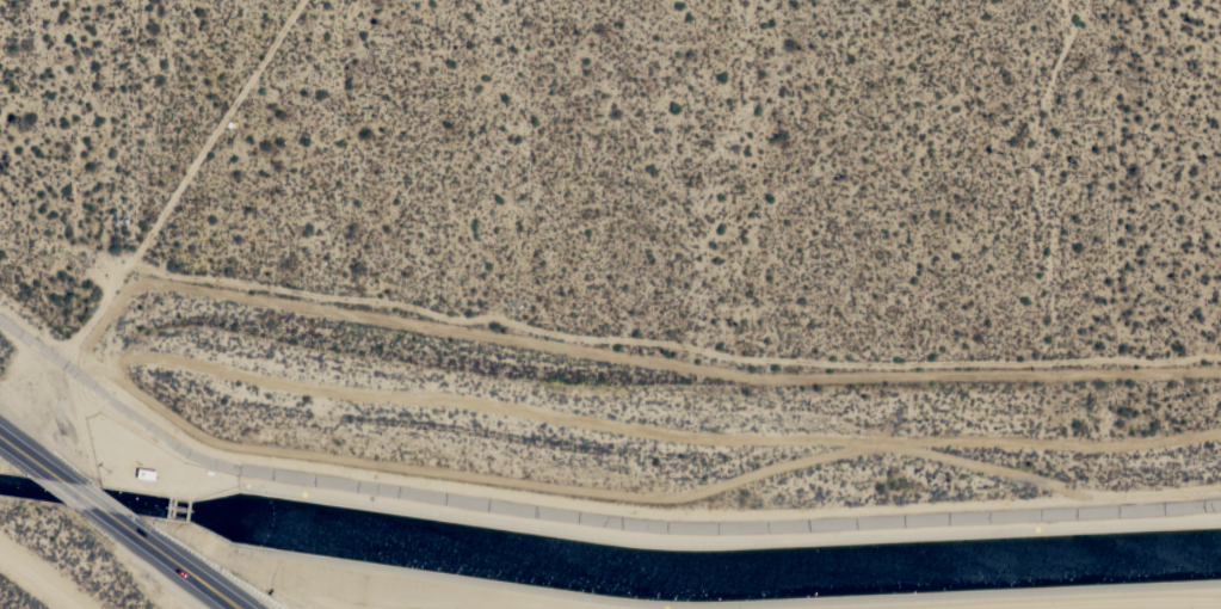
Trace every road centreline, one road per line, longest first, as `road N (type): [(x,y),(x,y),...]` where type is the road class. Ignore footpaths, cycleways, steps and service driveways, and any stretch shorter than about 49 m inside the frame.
road 1 (trunk): [(121,527),(237,608)]

